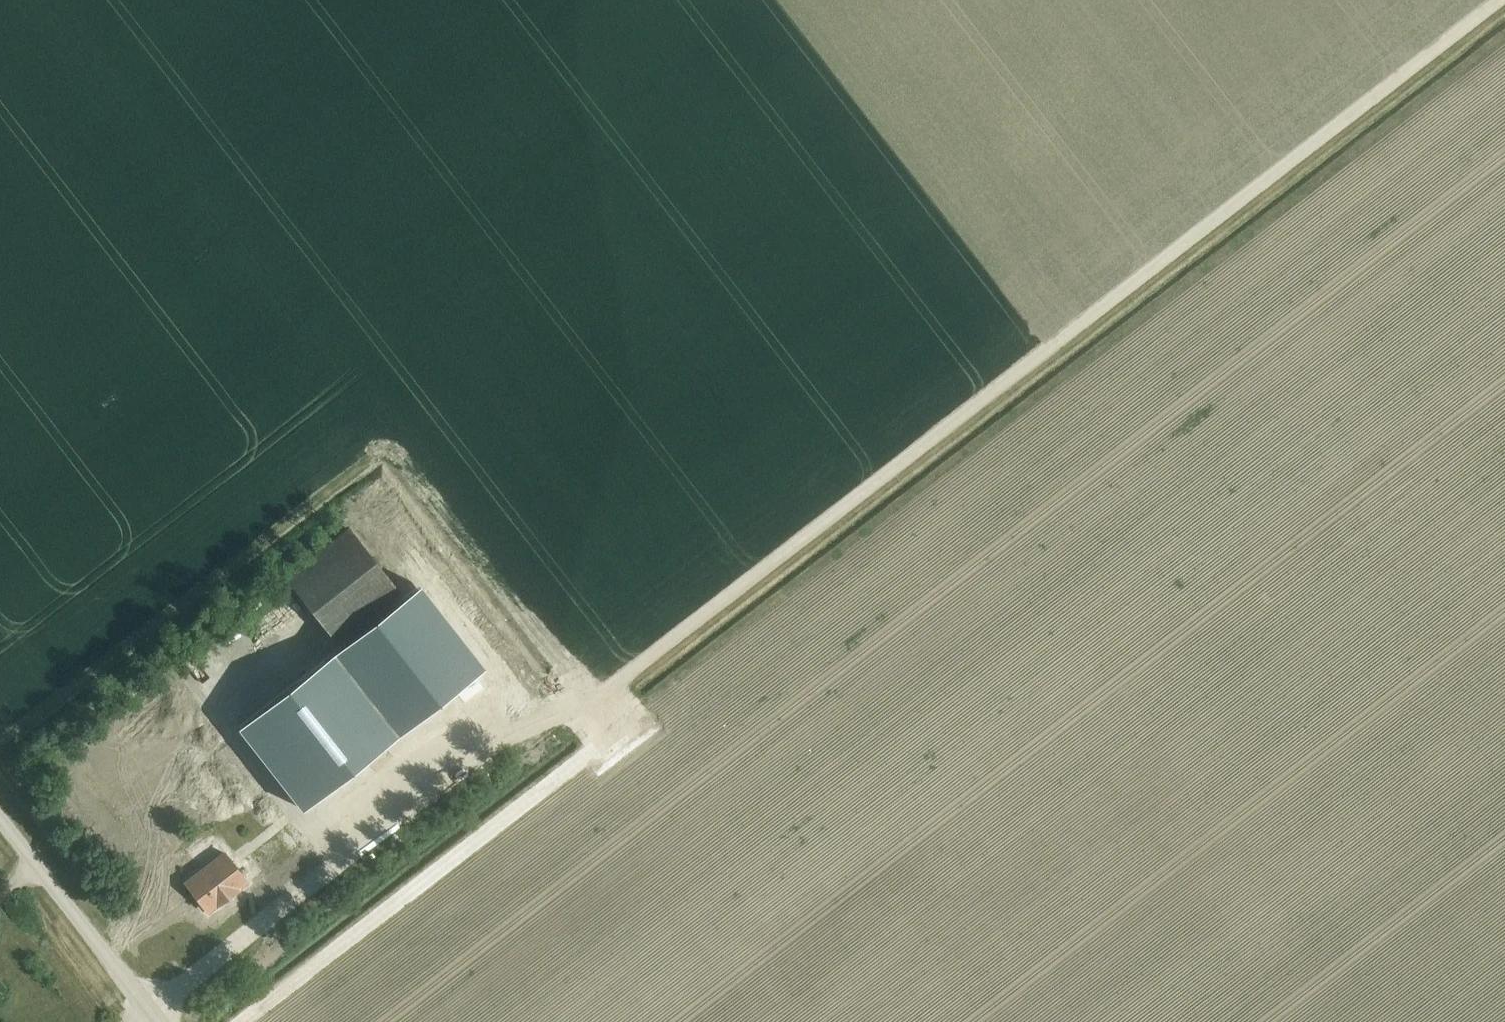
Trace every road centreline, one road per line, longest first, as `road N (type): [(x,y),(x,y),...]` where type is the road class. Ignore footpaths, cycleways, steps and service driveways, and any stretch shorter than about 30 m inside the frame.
road 1 (unclassified): [(159,1021),(0,817)]

